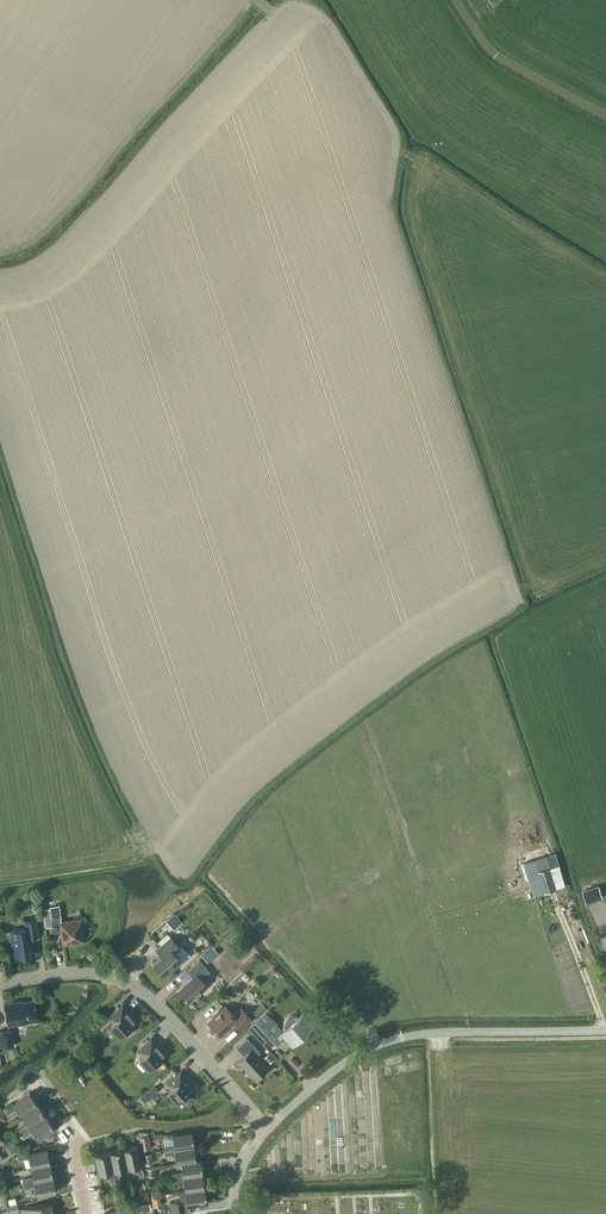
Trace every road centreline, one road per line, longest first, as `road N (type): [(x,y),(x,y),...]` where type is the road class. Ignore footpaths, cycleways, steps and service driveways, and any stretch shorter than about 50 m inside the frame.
road 1 (unclassified): [(267,1127),(326,1076),(387,1041),(605,1028)]
road 2 (residential): [(0,982),(98,971),(136,986),(267,1127)]

